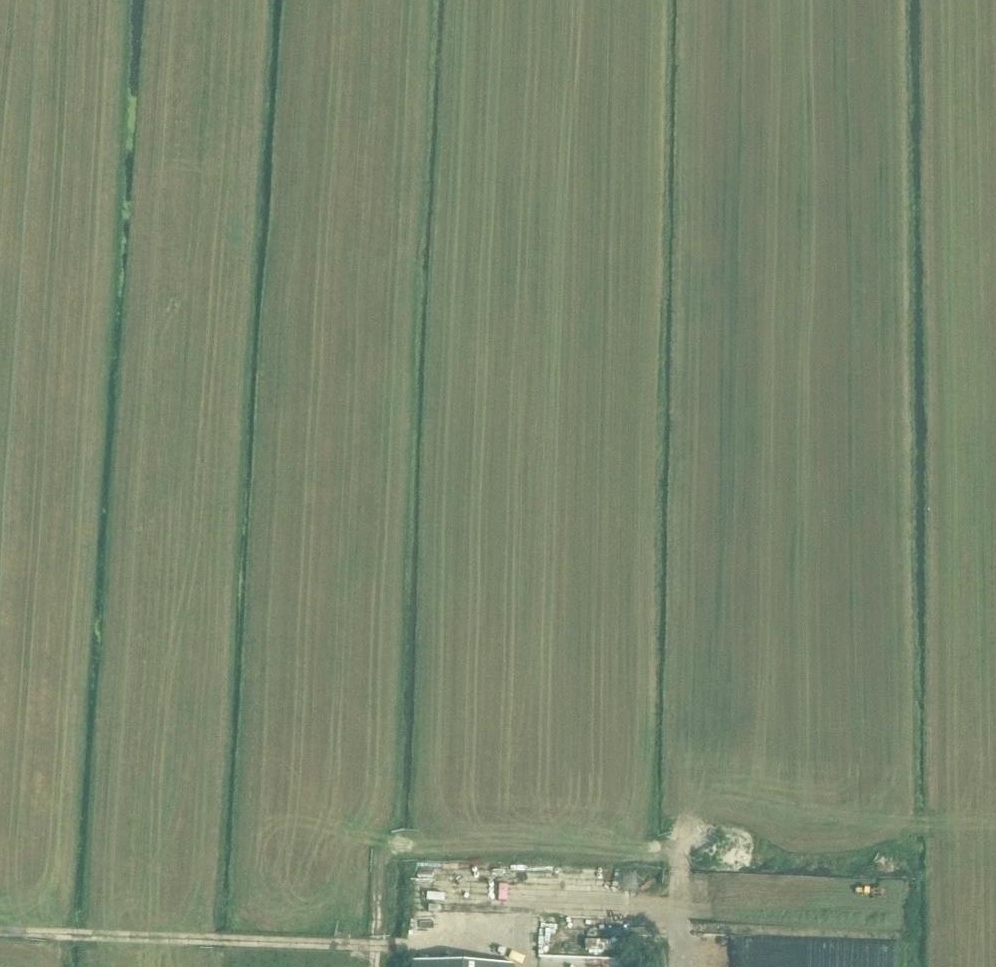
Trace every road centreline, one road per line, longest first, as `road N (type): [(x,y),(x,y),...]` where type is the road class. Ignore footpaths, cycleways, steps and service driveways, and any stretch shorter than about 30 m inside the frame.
road 1 (track): [(394,949),(0,934)]

